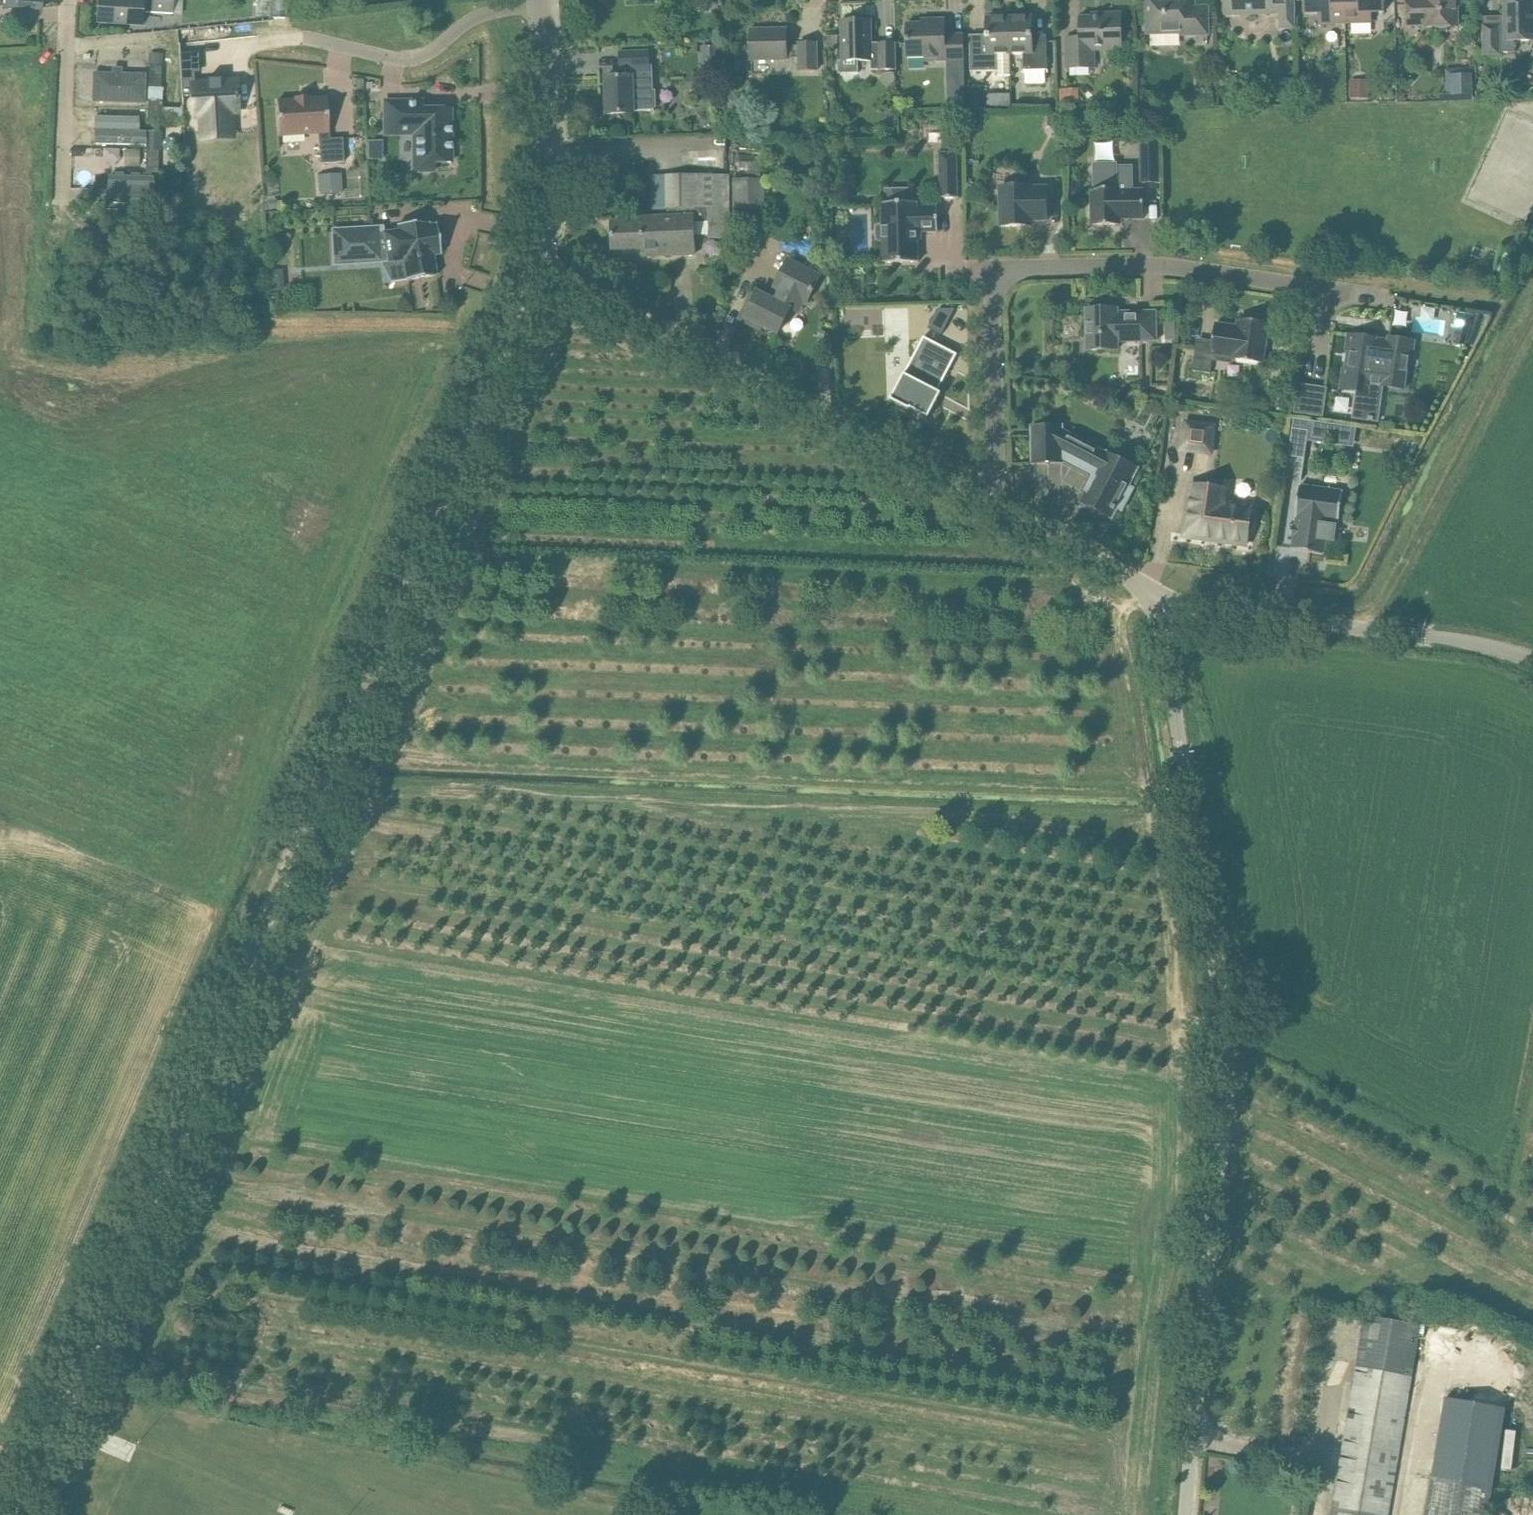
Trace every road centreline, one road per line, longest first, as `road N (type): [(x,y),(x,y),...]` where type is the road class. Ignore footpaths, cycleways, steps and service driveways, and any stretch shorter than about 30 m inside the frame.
road 1 (unclassified): [(22,1514),(198,1073),(539,264)]
road 2 (unclassified): [(1188,1514),(1220,1111),(1220,1013),(1159,614)]
road 3 (residential): [(994,503),(1000,279),(1019,270),(1169,266),(1375,298)]
road 4 (unclassified): [(994,503),(539,264)]
road 5 (unclassified): [(1532,660),(1489,642),(1297,614),(1217,604),(1159,614)]
road 6 (track): [(1368,625),(1532,317)]
road 7 (unclassified): [(539,264),(546,180),(538,7)]
road 8 (residential): [(312,38),(396,60),(434,52),(489,14),(538,7)]
road 9 (residential): [(64,207),(74,0)]
road 10 (unclassified): [(1159,614),(1127,577),(994,503)]

